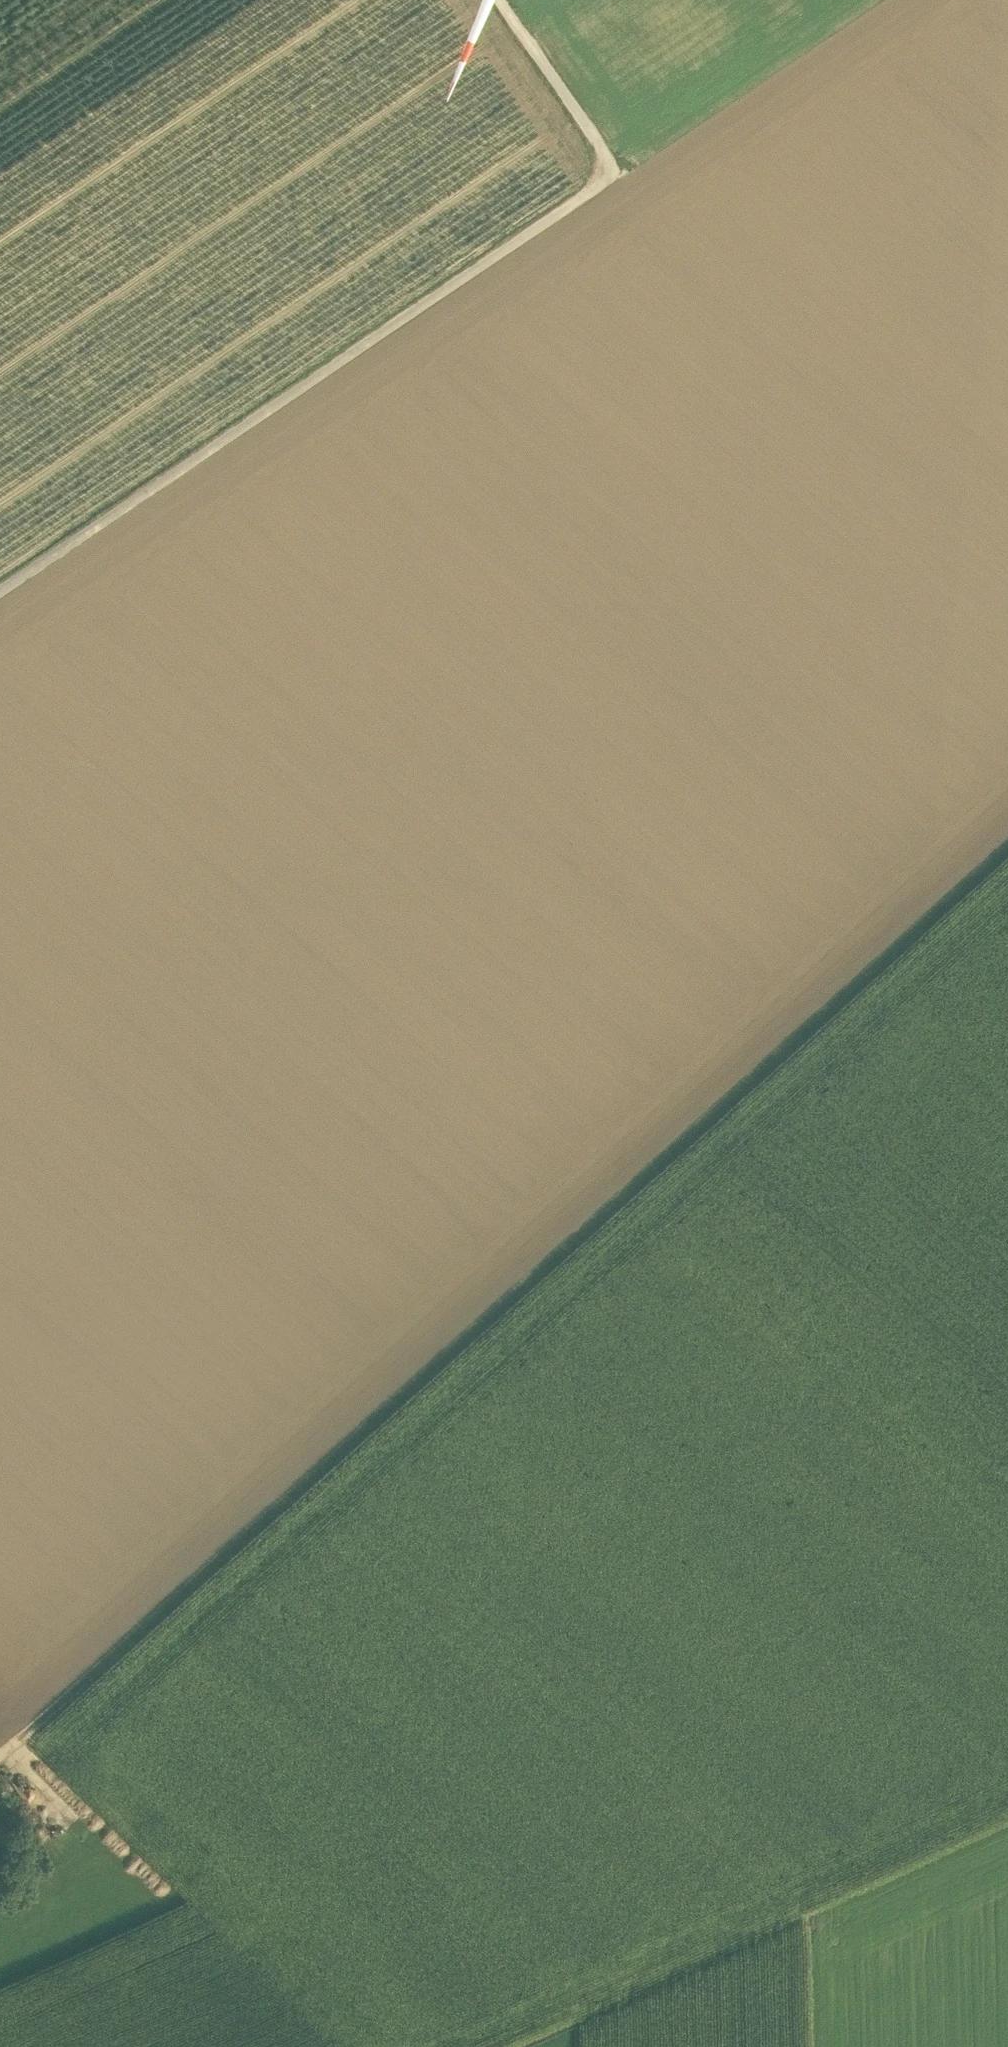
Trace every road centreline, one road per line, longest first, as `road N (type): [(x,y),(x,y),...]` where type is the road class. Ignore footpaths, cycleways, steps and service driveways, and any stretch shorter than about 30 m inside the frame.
road 1 (track): [(0,591),(617,174),(499,0)]

